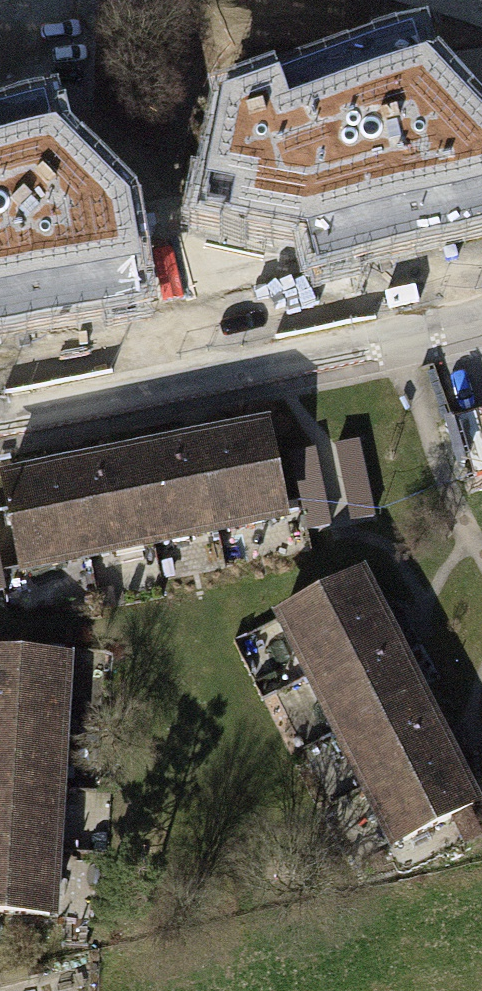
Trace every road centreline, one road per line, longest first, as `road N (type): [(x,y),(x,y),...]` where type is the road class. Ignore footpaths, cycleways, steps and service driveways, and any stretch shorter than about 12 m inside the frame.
road 1 (residential): [(0,423),(481,319)]

